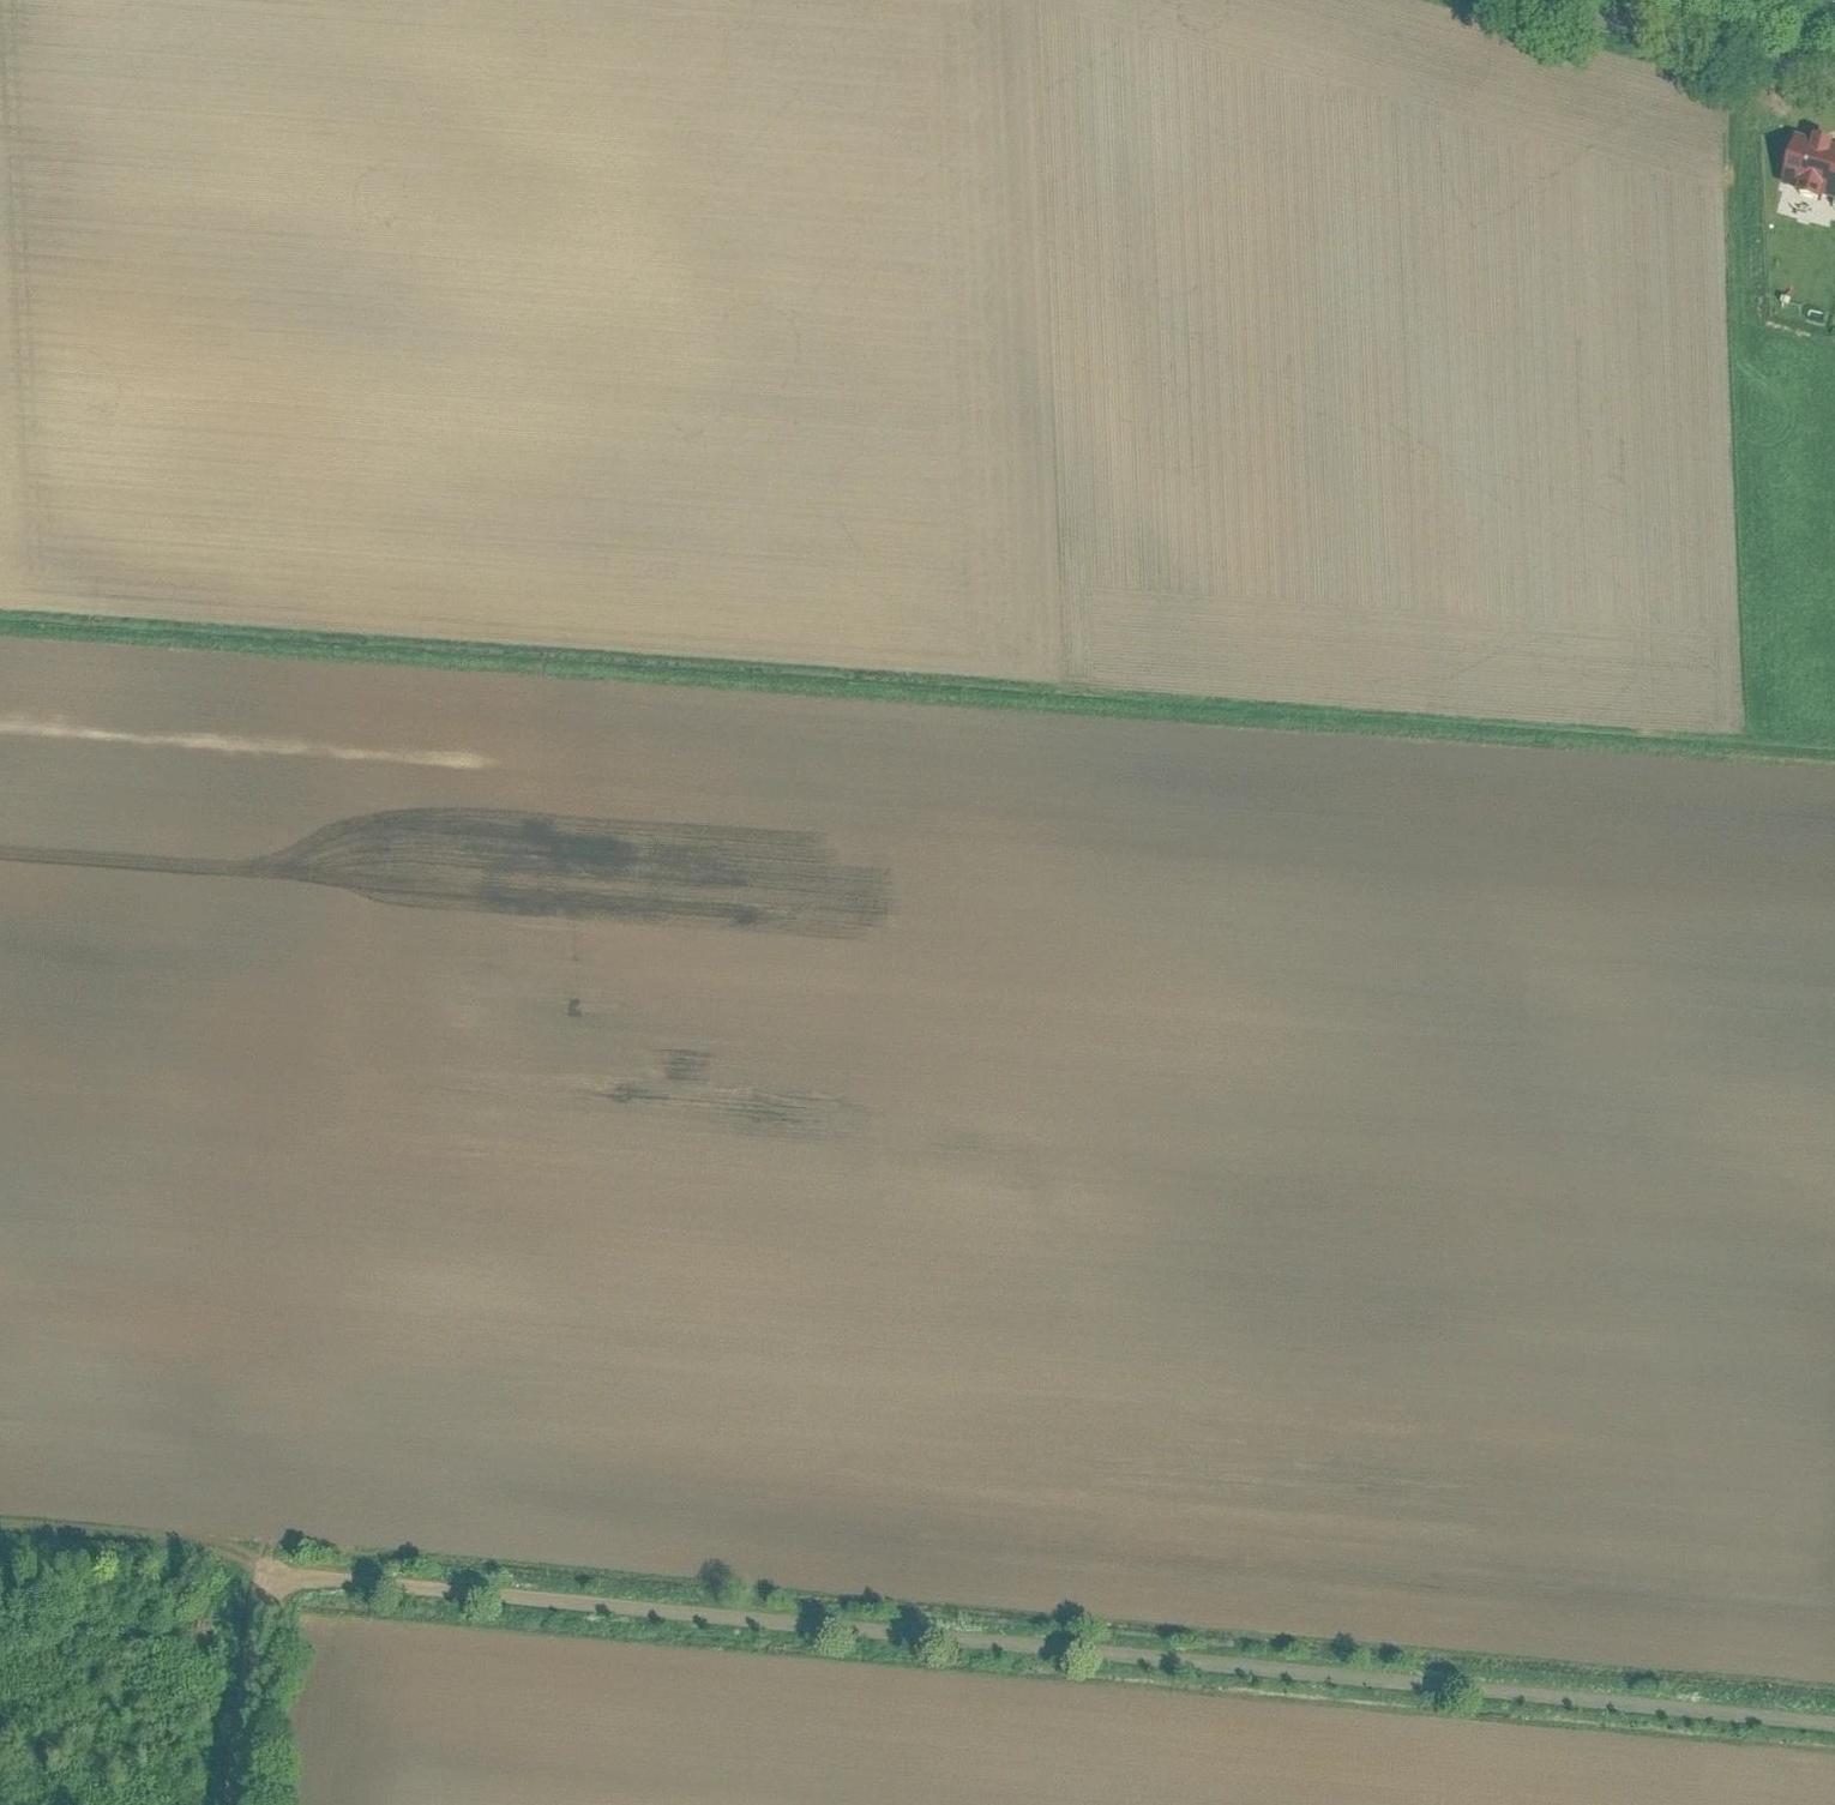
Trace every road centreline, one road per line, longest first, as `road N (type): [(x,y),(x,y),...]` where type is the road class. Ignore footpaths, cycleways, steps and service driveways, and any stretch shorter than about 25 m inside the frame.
road 1 (unclassified): [(1834,1715),(294,1569),(251,1580),(233,1620),(209,1804)]
road 2 (unclassified): [(1547,0),(1834,77)]
road 3 (track): [(251,1580),(197,1537),(0,1521)]

